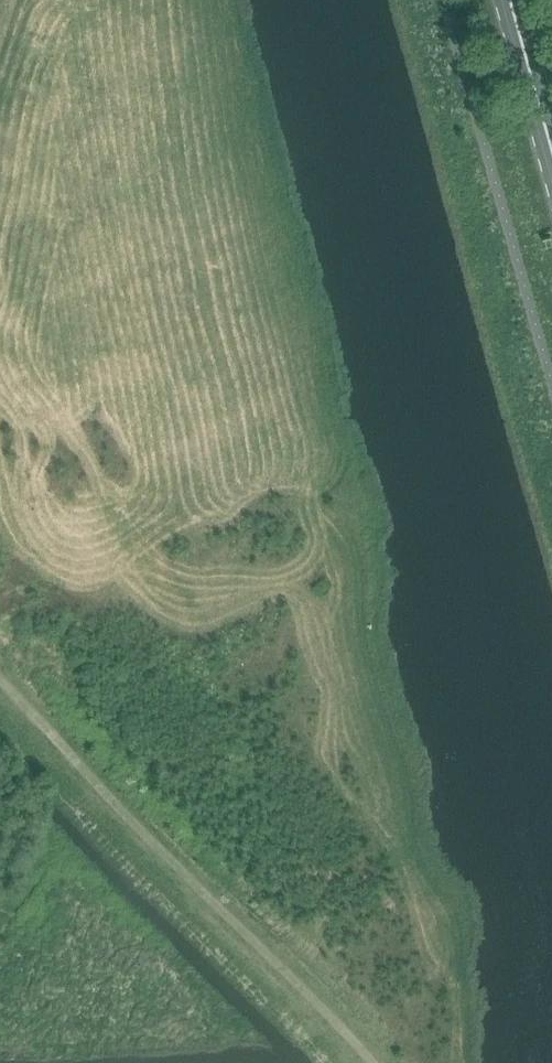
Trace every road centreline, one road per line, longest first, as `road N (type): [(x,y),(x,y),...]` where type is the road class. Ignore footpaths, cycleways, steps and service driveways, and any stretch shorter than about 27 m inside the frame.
road 1 (primary): [(551,157),(507,0)]

